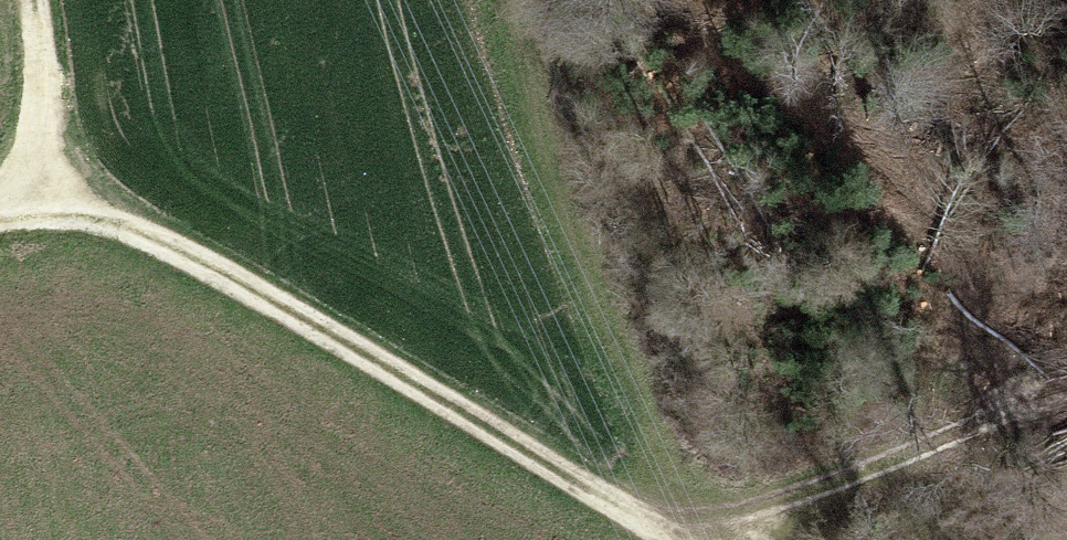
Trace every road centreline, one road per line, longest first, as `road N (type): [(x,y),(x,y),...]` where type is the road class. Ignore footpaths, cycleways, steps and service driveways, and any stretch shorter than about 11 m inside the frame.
road 1 (track): [(675,539),(58,189)]
road 2 (track): [(1066,398),(843,493),(767,539)]
road 3 (track): [(58,189),(35,0)]

